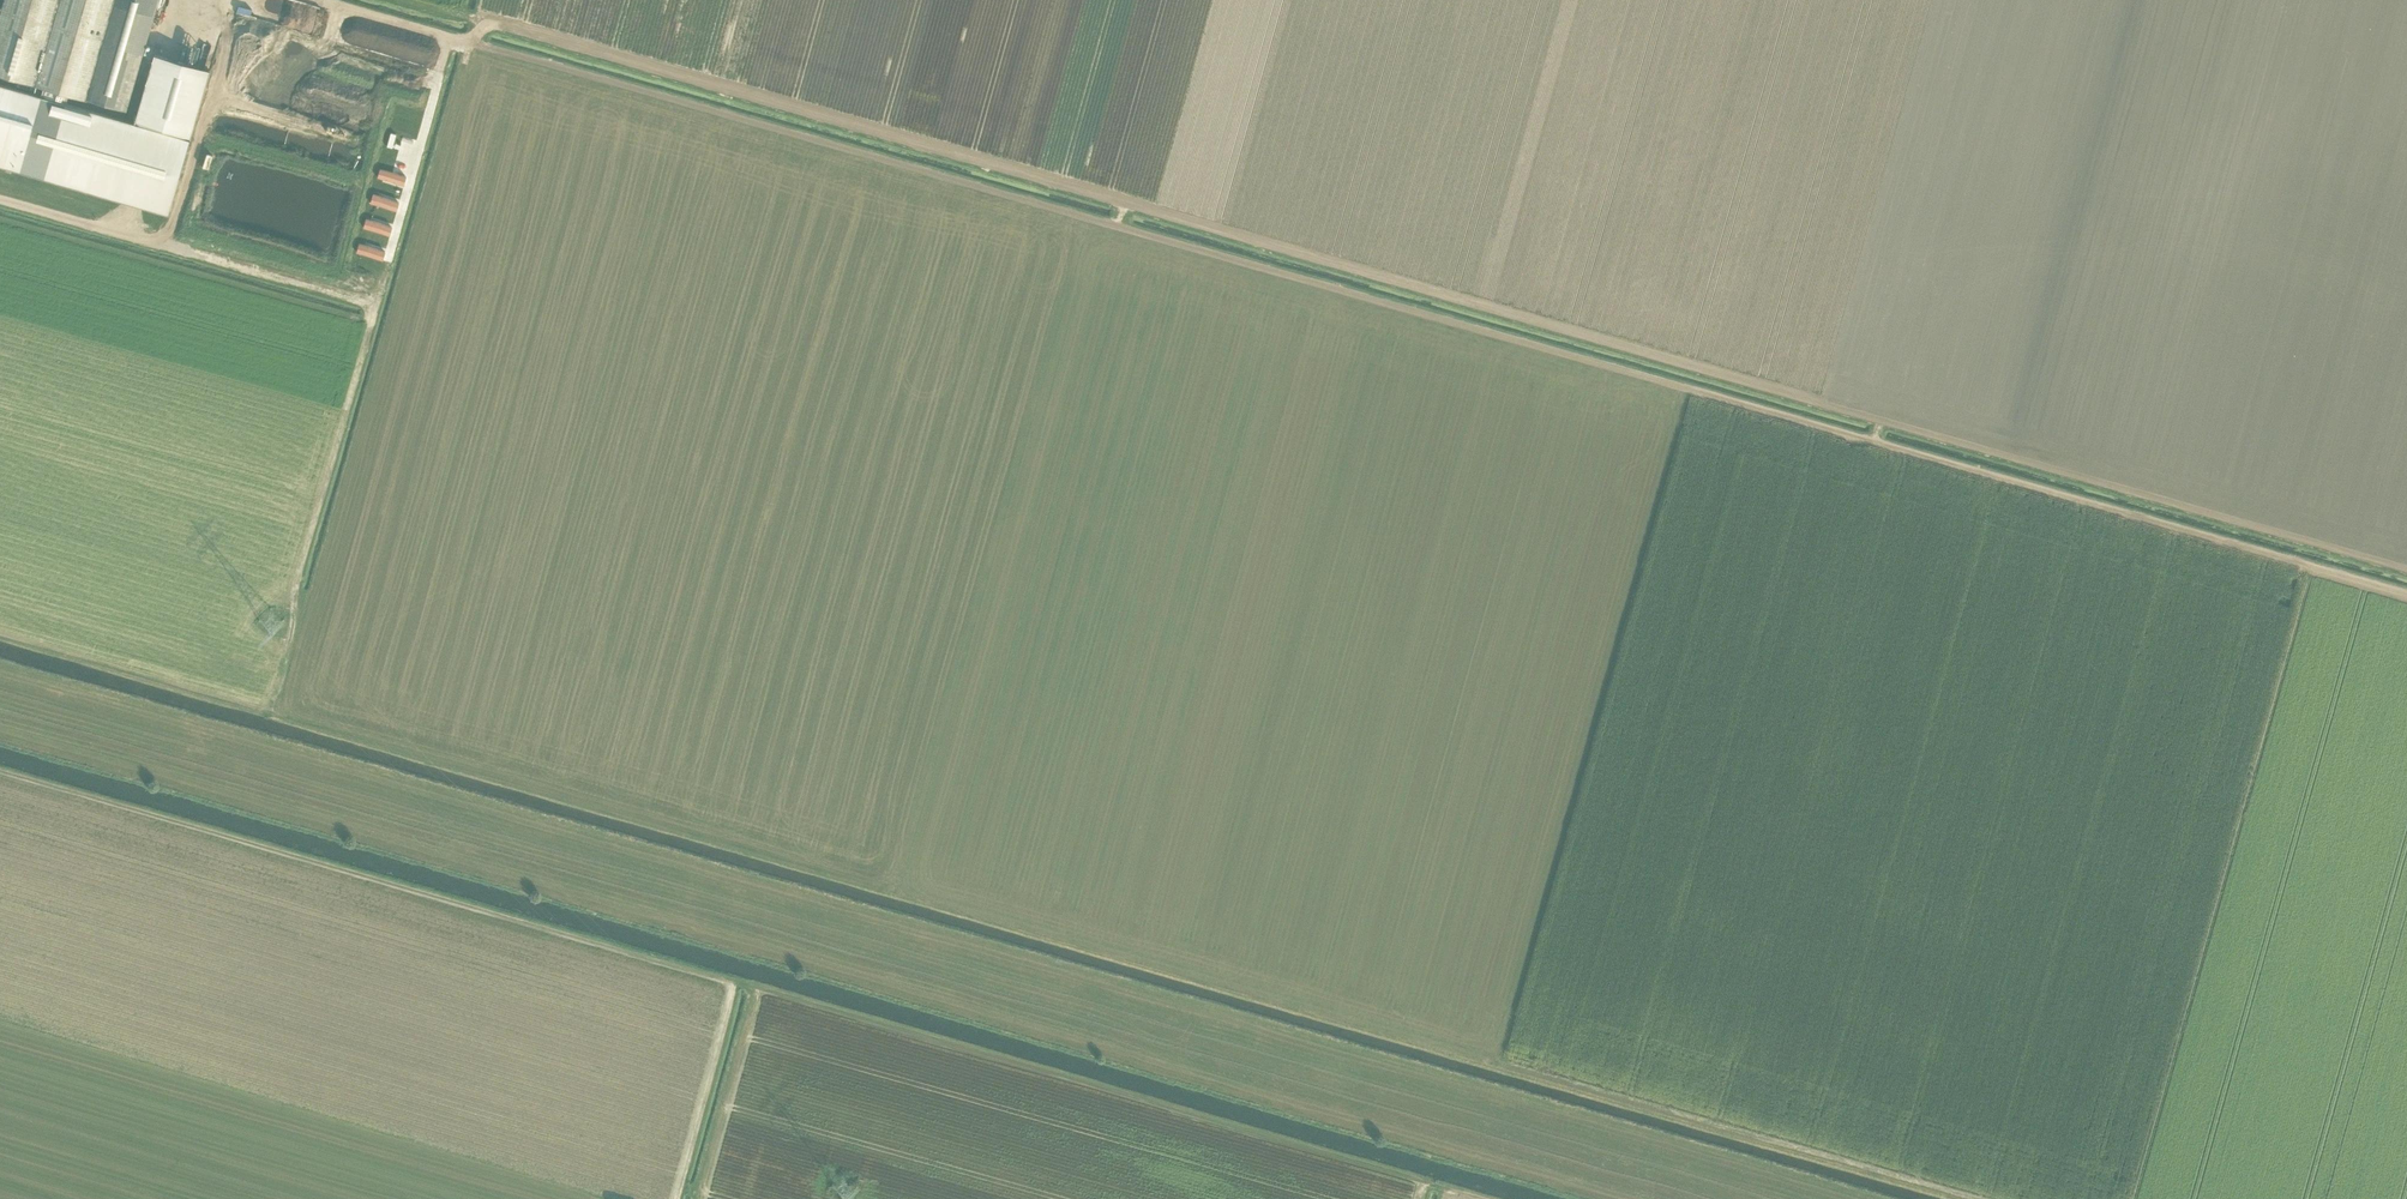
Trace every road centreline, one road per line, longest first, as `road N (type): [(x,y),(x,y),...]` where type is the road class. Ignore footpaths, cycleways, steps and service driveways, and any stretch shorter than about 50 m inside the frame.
road 1 (track): [(675,1198),(731,992)]

